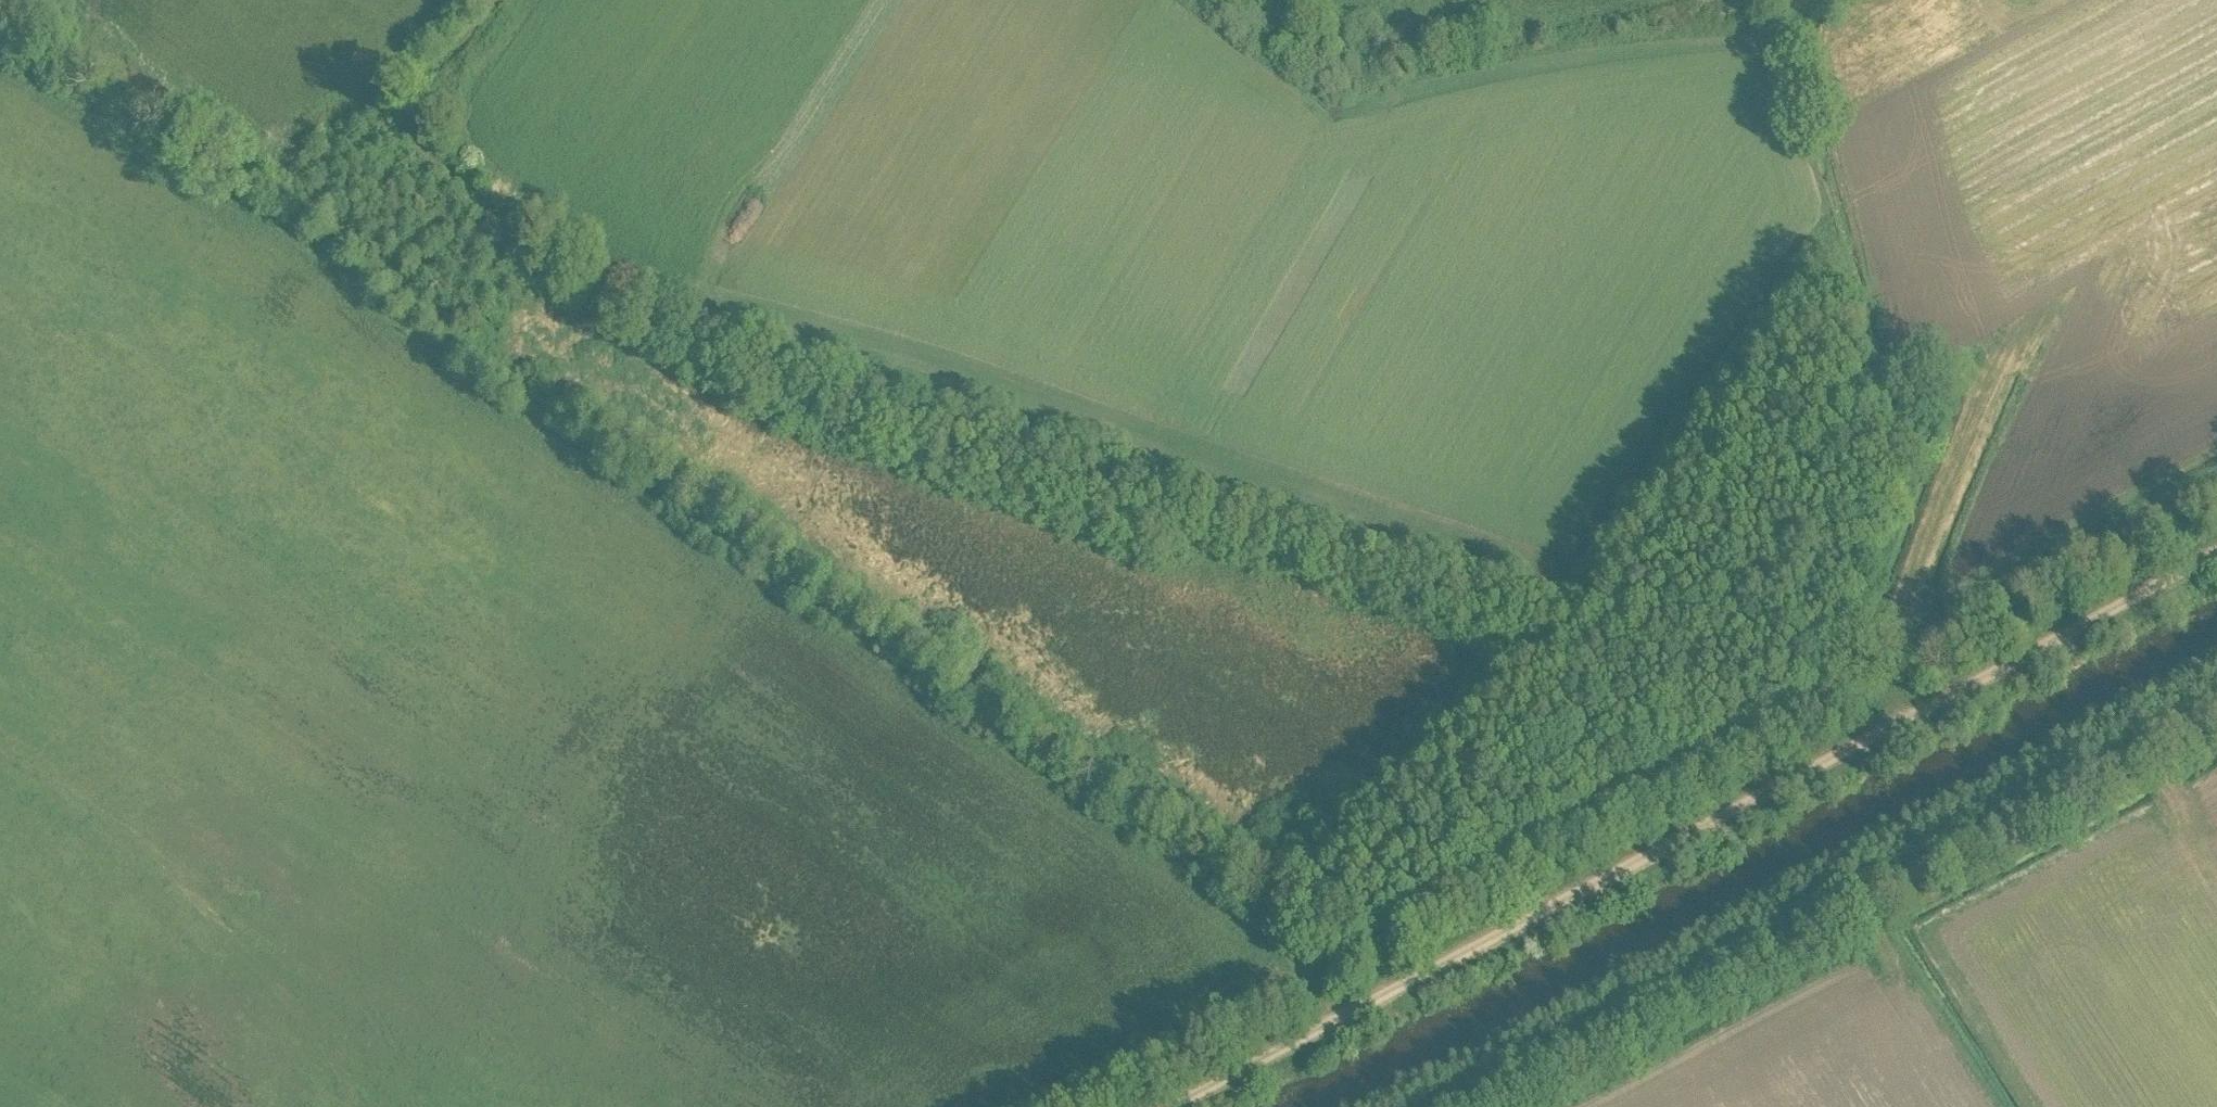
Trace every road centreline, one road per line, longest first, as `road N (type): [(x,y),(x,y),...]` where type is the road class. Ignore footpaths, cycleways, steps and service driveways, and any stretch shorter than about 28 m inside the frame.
road 1 (track): [(2216,555),(1338,1021)]
road 2 (track): [(1452,1106),(2216,713)]
road 3 (track): [(1338,1021),(1176,1106)]

